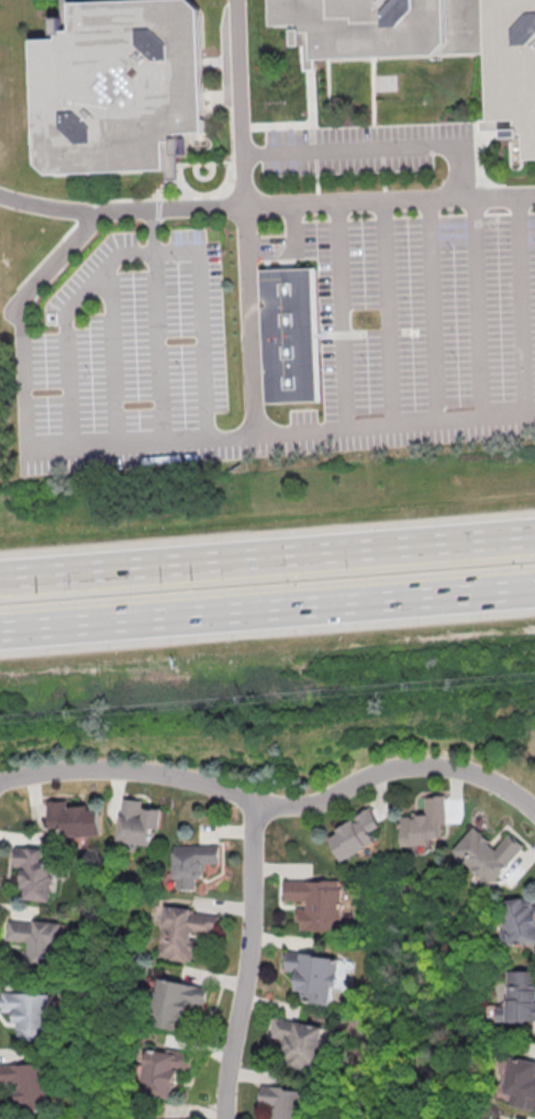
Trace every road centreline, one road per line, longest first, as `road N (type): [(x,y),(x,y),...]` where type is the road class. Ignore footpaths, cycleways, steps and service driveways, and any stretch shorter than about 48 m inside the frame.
road 1 (motorway): [(0,631),(534,589)]
road 2 (motorway): [(534,536),(0,578)]
road 3 (residential): [(227,1118),(255,804)]
road 4 (residential): [(255,804),(304,806),(397,766),(434,765),(502,784),(534,811)]
road 5 (residential): [(0,782),(124,772),(208,785),(255,804)]

